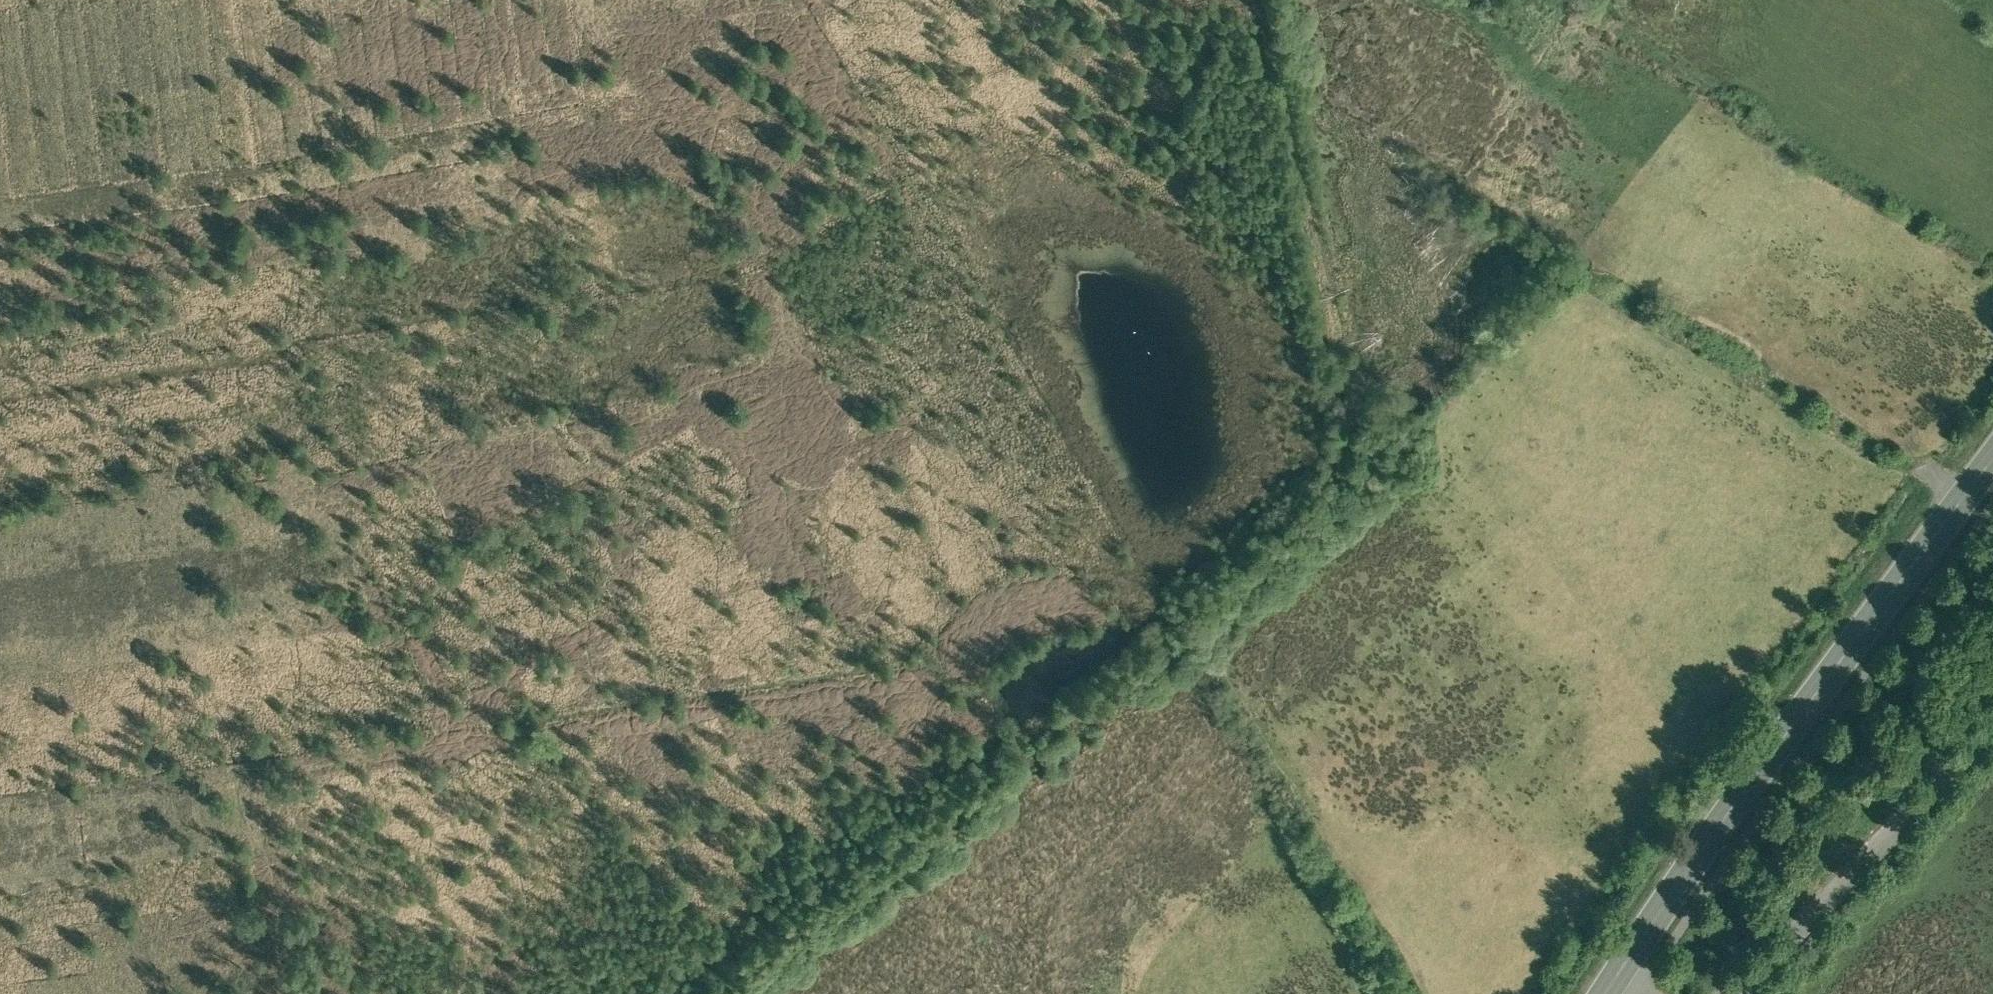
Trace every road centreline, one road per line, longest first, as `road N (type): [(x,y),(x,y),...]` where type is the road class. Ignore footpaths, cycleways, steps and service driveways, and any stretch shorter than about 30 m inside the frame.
road 1 (primary): [(1607,974),(1992,441)]
road 2 (unclassified): [(1992,712),(1800,926),(1722,993)]

